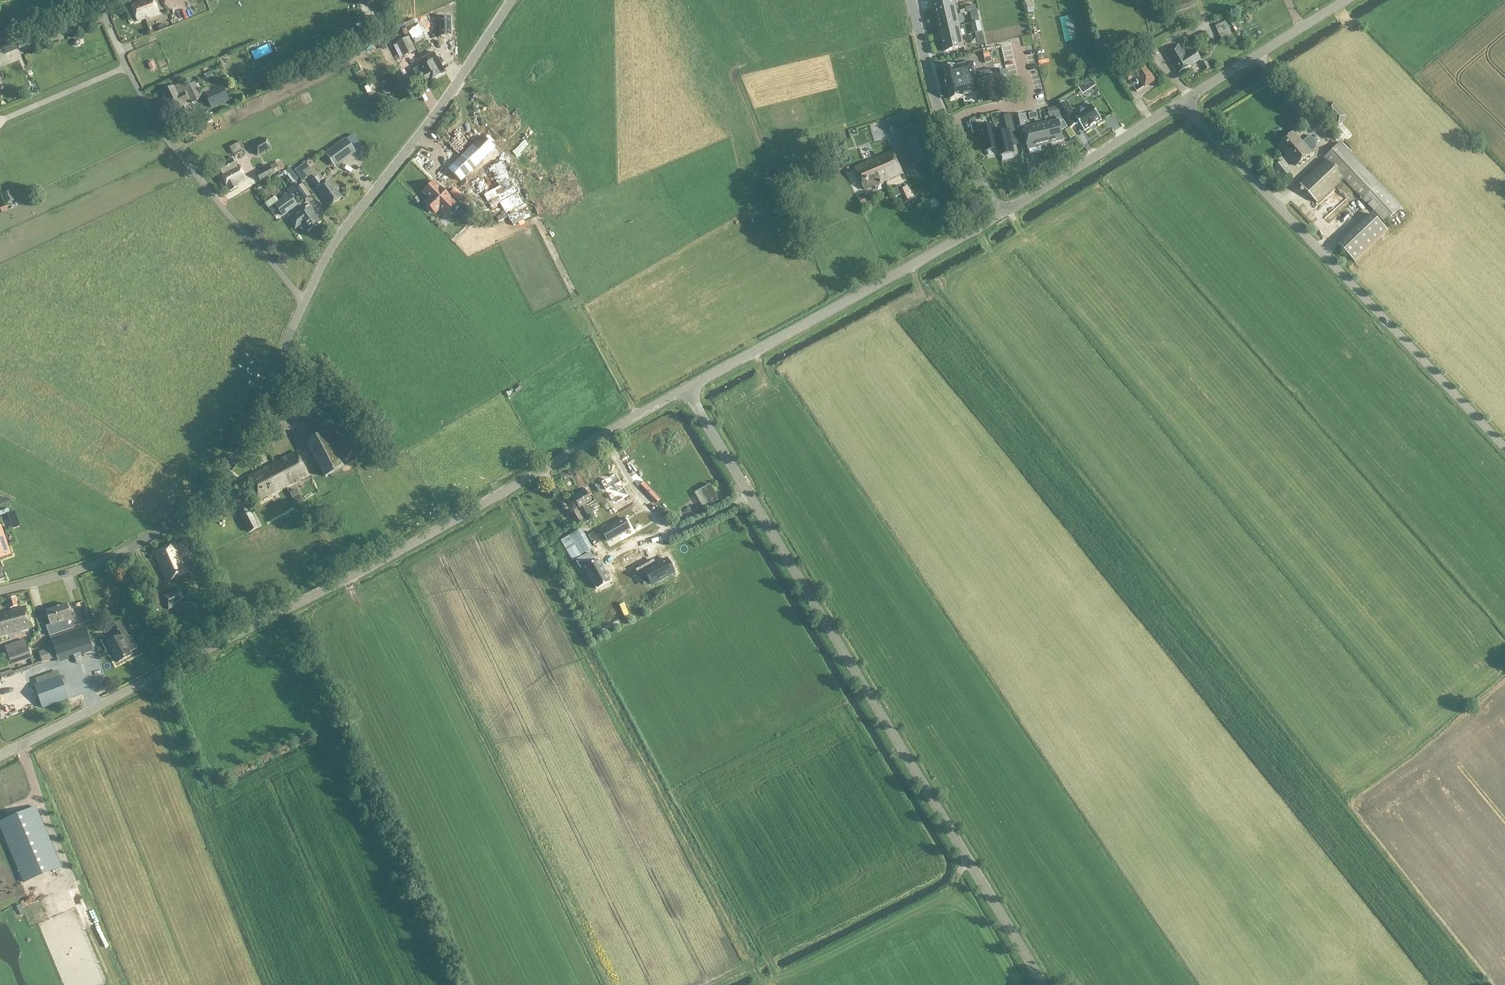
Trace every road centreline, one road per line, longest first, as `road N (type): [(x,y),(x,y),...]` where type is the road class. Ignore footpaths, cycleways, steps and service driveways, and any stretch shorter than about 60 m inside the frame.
road 1 (unclassified): [(0,757),(344,581),(686,389)]
road 2 (unclassified): [(1048,984),(686,389)]
road 3 (unclassified): [(1504,448),(1180,102)]
road 4 (unclassified): [(0,592),(117,556),(185,514),(241,445),(306,300)]
road 5 (unclassified): [(306,300),(511,0)]
road 6 (unclassified): [(306,300),(165,134),(101,6)]
road 7 (unclassified): [(686,389),(1000,214)]
road 8 (unclassified): [(1000,214),(939,107),(912,0)]
road 9 (unclassified): [(1000,214),(1180,102)]
road 10 (unclassified): [(1180,102),(1344,0)]

